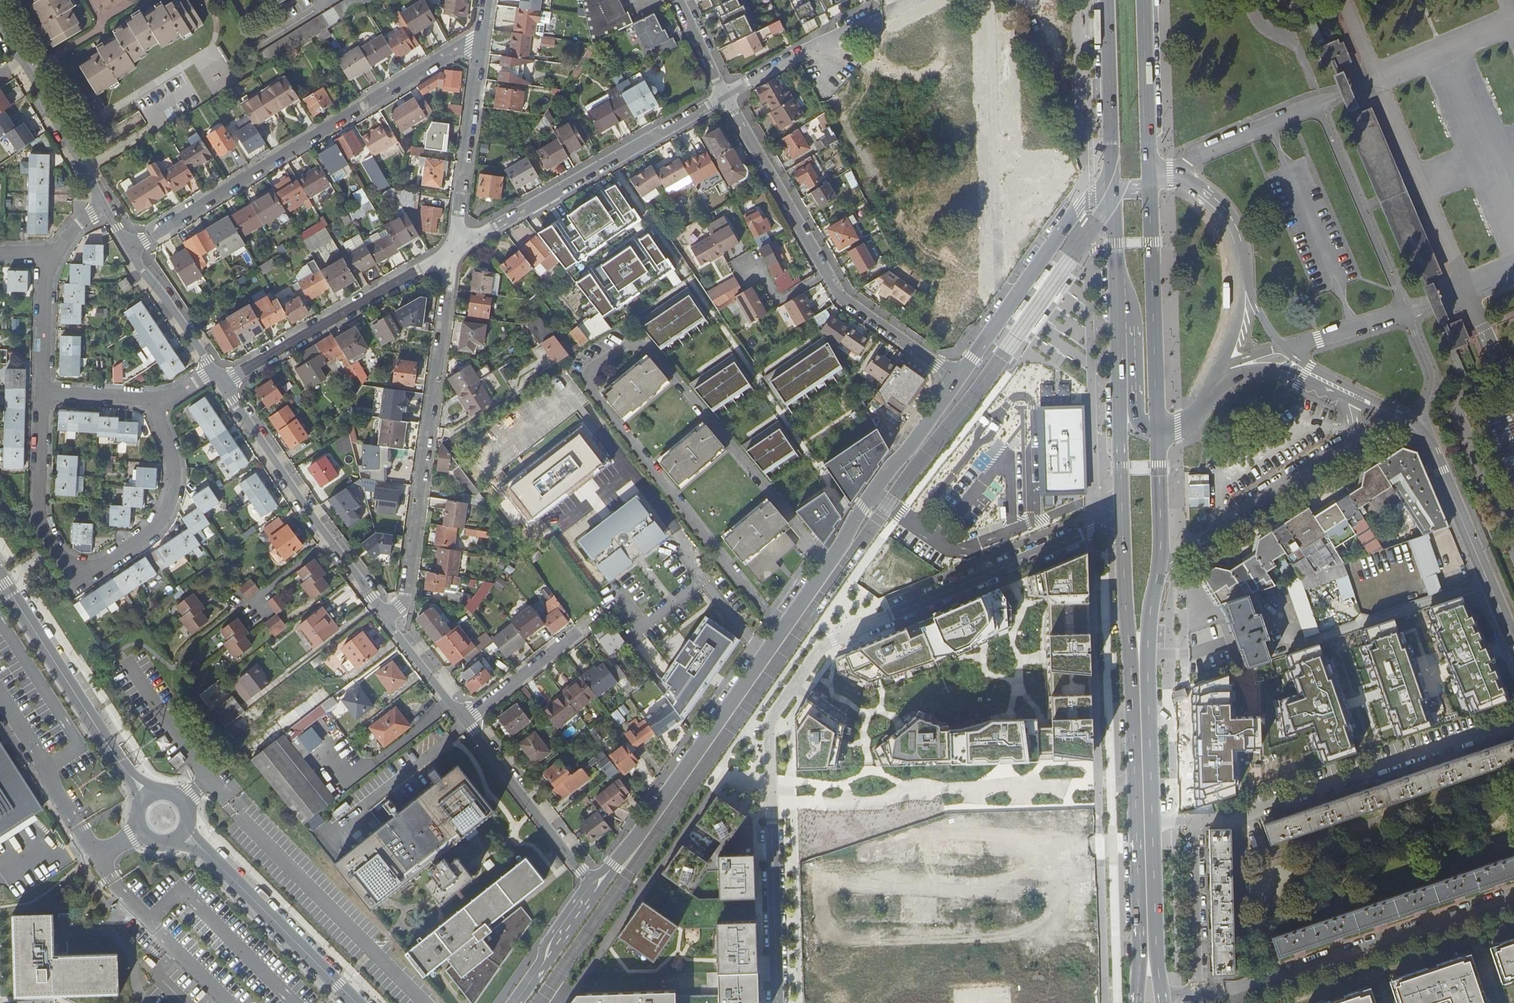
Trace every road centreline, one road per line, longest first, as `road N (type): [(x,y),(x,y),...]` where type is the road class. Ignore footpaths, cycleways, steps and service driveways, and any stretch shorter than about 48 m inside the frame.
road 1 (residential): [(778,1002),(769,731),(775,710),(834,638),(1091,530),(1123,528)]
road 2 (secondary): [(958,379),(610,870)]
road 3 (primary): [(1123,528),(1137,1002)]
road 4 (primary): [(1163,1002),(1147,659),(1159,569)]
road 5 (residential): [(484,34),(129,250)]
road 6 (residential): [(43,393),(42,525),(66,566),(79,571),(96,569),(147,536),(165,514),(174,468),(154,408)]
road 7 (residential): [(455,250),(405,593),(395,613),(399,637)]
road 8 (unclassified): [(1407,313),(1317,106),(1175,171)]
road 9 (residential): [(726,96),(835,290),(958,379)]
road 10 (residential): [(455,250),(726,96)]
road 11 (unknown): [(988,0),(999,287),(1011,303)]
road 12 (secondary): [(0,571),(119,762),(149,794)]
road 13 (residential): [(223,384),(455,250)]
road 14 (secondary): [(1112,189),(1080,206),(958,379)]
road 15 (primary): [(1158,430),(1149,185)]
road 16 (secondary): [(181,833),(356,1002)]
road 17 (residential): [(1419,425),(1513,643)]
road 18 (primary): [(1120,295),(1123,528)]
road 19 (unclassified): [(1159,569),(1355,443)]
road 20 (residential): [(455,250),(484,34)]
road 21 (residential): [(590,878),(463,723)]
road 22 (residential): [(330,542),(223,384)]
road 23 (primary): [(1107,0),(1112,189)]
road 24 (primary): [(1149,185),(1144,0)]
road 25 (residential): [(726,96),(820,45),(878,25)]
road 26 (residential): [(102,207),(22,61)]
road 27 (unclassified): [(1120,295),(1134,329),(1136,415),(1158,430)]
road 28 (residential): [(213,372),(129,250)]
road 29 (residential): [(578,632),(463,723)]
road 30 (residential): [(57,251),(46,283),(43,393)]
road 31 (primary): [(1159,569),(1158,430)]
road 32 (unclassified): [(1242,284),(1231,226),(1175,171)]
road 33 (residential): [(330,542),(219,623)]
road 34 (unclassified): [(1284,348),(1407,313)]

